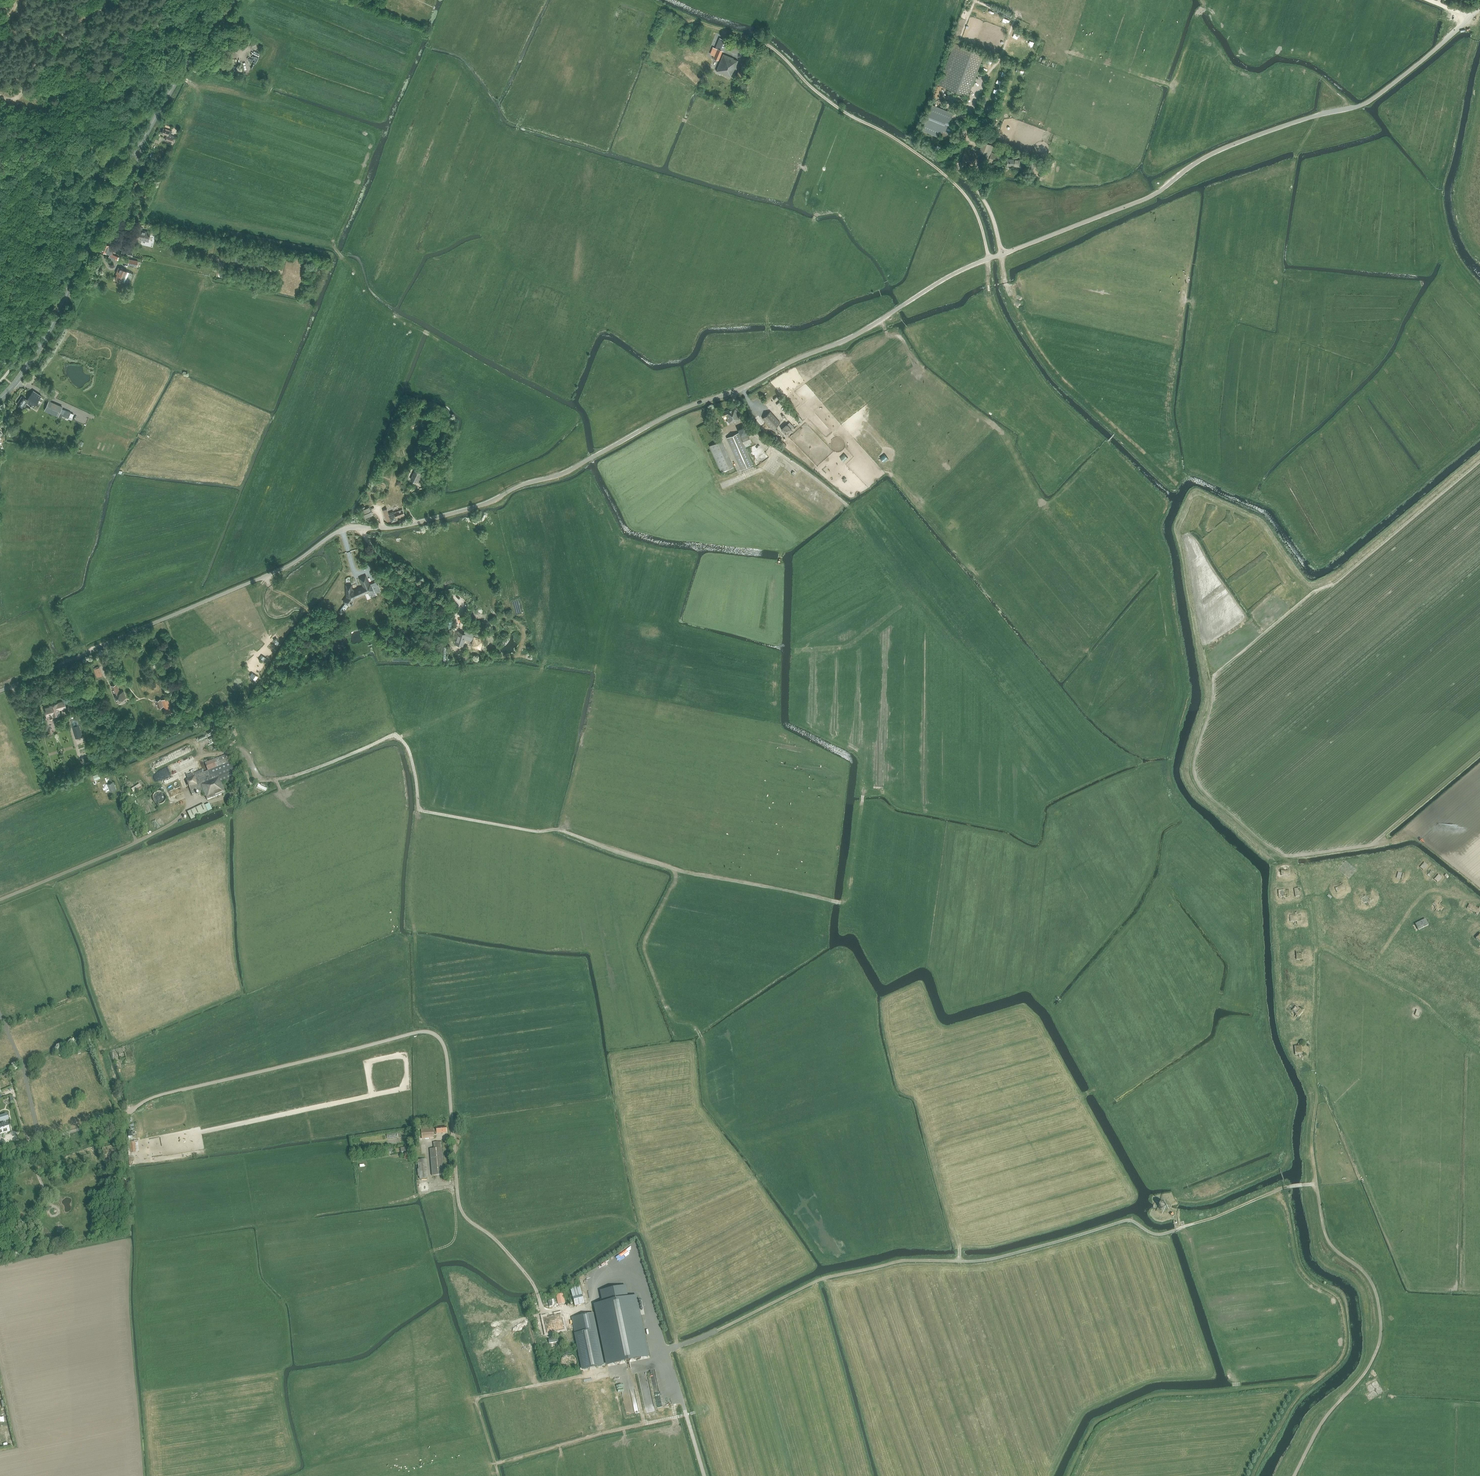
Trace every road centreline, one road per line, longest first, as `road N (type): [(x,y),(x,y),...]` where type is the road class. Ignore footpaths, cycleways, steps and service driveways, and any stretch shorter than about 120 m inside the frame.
road 1 (unclassified): [(0,691),(292,563),(338,531),(427,521),(568,472),(678,411),(856,336),(967,267),(1148,197),(1215,152),(1366,103),(1470,17)]
road 2 (secondary): [(0,398),(39,348),(164,102),(240,0)]
road 3 (track): [(653,0),(767,45),(835,106),(931,164),(972,204),(988,258)]
road 4 (track): [(1313,1157),(1320,950),(1411,994),(1479,1047)]
road 5 (track): [(754,1182),(762,1175),(708,1101),(704,1043),(697,1029),(673,1017),(643,944),(676,870)]
road 6 (track): [(960,1261),(1127,1220),(1157,1235),(1285,1187)]
road 7 (track): [(1253,1475),(1292,1406),(1343,1357),(1347,1342),(1340,1300),(1299,1265),(1288,1213),(1270,1193)]
road 8 (track): [(399,737),(422,811),(558,829),(676,870)]
road 9 (track): [(676,1346),(820,1279),(900,1261),(960,1261)]
road 10 (track): [(1003,253),(992,214),(958,160),(1015,19),(975,0)]
road 11 (track): [(1101,1086),(935,1138),(960,1261)]
road 12 (track): [(1311,1386),(1157,1394),(1092,1428),(1070,1475)]
road 13 (track): [(676,1346),(647,1240),(631,1223),(607,1217),(494,1238)]
road 14 (track): [(198,801),(149,837),(0,900)]
road 15 (track): [(198,801),(399,737)]
road 16 (track): [(695,1412),(496,1463)]
road 17 (track): [(477,1398),(669,1356)]
road 18 (track): [(676,870),(841,902)]
road 19 (track): [(667,1349),(656,1345),(634,1268),(576,1308)]
road 20 (track): [(1370,971),(1425,895),(1442,891),(1469,902)]

